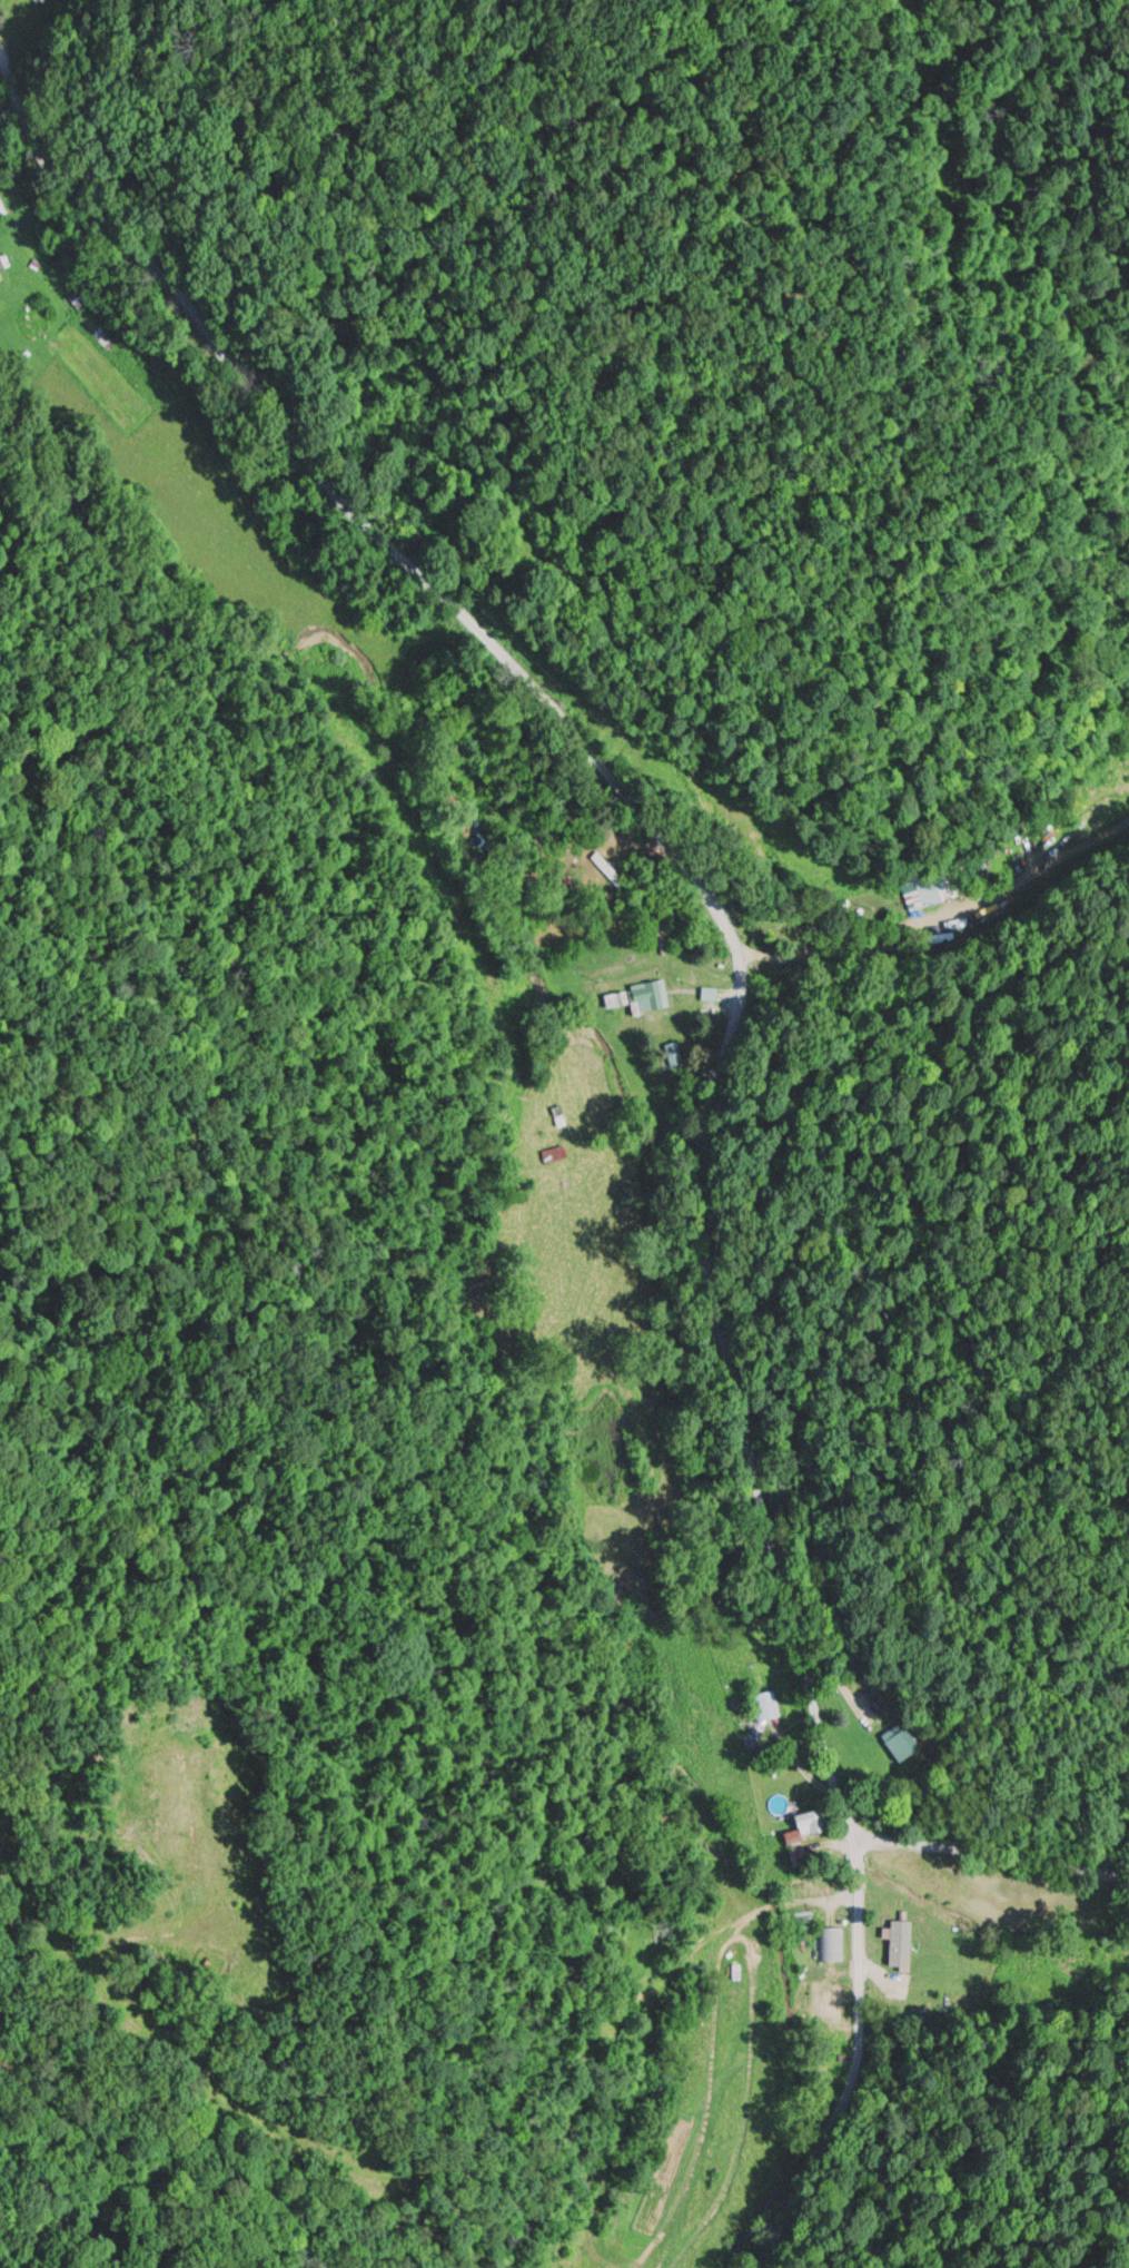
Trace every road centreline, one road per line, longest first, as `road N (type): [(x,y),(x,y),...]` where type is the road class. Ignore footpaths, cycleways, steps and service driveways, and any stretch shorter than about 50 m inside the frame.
road 1 (tertiary): [(760,2267),(859,2067),(864,1930),(858,1833),(767,1516),(700,1203),(705,1116),(746,989),(743,946),(705,879),(535,680),(329,479),(267,385),(222,344),(180,282),(75,194),(34,135),(0,45)]
road 2 (tertiary): [(1128,1875),(858,1836)]

